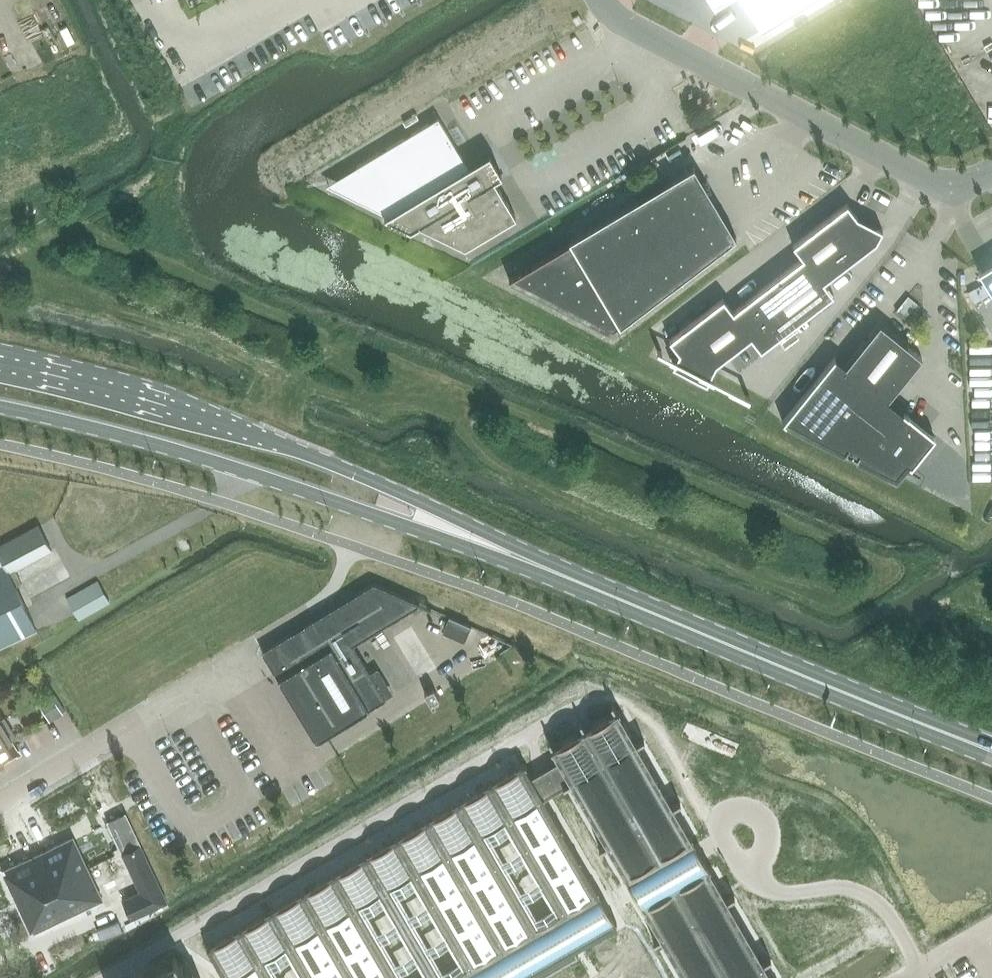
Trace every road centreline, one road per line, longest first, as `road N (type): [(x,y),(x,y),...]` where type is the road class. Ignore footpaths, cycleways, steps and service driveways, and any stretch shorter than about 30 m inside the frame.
road 1 (primary): [(991,752),(461,536)]
road 2 (primary): [(461,536),(417,502),(327,462),(217,422),(0,363)]
road 3 (primary): [(0,408),(461,536)]
road 4 (unclassified): [(991,174),(957,189),(932,184),(627,23),(600,0)]
road 5 (residential): [(0,805),(251,652)]

